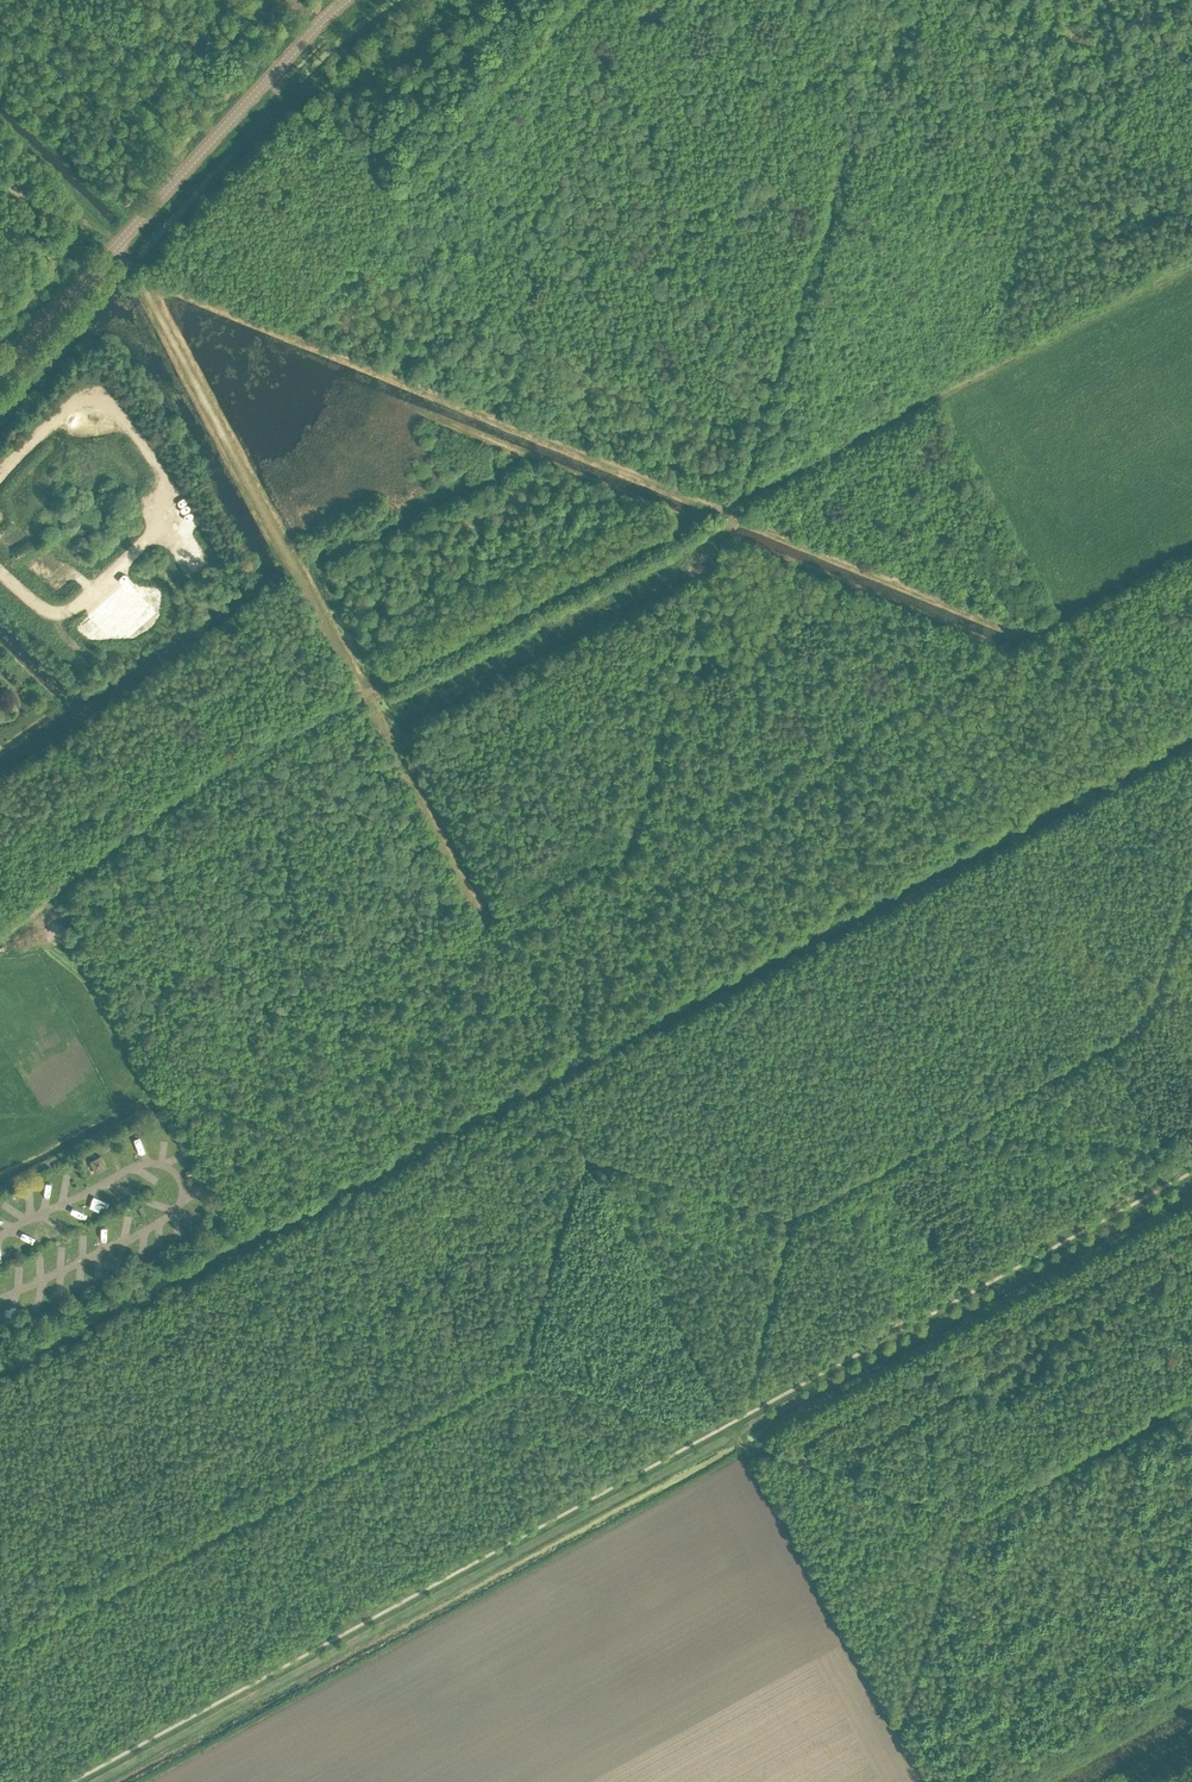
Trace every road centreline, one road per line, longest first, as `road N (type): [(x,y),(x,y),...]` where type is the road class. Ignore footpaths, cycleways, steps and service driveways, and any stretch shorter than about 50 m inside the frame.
road 1 (track): [(0,1656),(525,1367),(588,1165),(598,1161),(791,1221),(1137,1033),(1191,878)]
road 2 (track): [(0,935),(102,853),(258,749),(1191,265)]
road 3 (track): [(1028,633),(135,268),(114,246)]
road 4 (track): [(588,1165),(748,1452),(968,1519),(1191,1397)]
road 5 (track): [(135,268),(476,920)]
road 6 (track): [(734,503),(890,0)]
road 7 (unclassified): [(0,370),(349,0)]
road 8 (track): [(734,503),(622,851)]
road 9 (track): [(961,1518),(901,1733)]
road 10 (track): [(525,1367),(716,1432)]
road 11 (track): [(791,1221),(748,1414)]
road 12 (track): [(0,182),(96,229),(114,246)]

